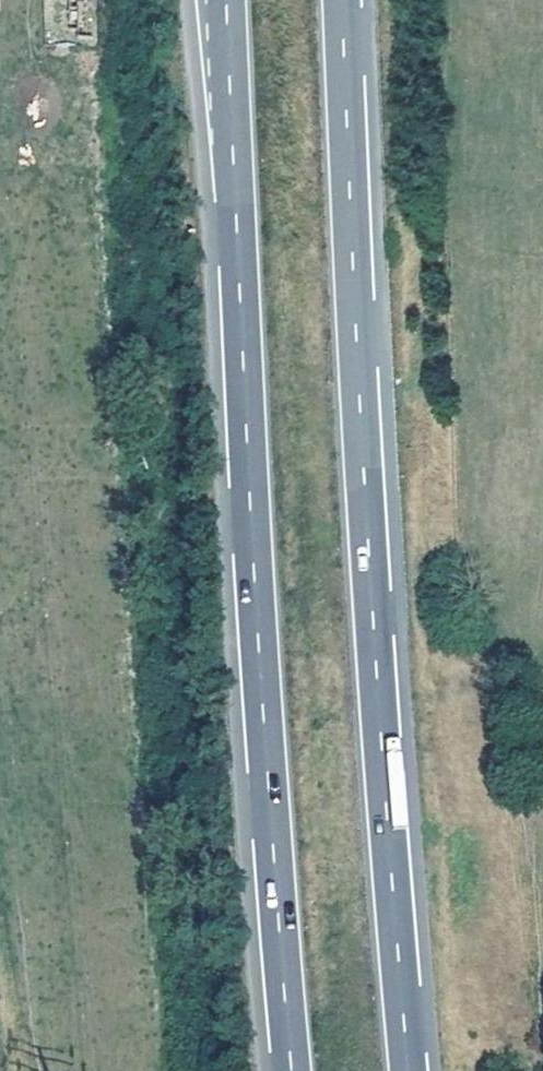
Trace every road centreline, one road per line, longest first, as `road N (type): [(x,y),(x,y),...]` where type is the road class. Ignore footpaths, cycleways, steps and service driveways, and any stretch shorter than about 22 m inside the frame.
road 1 (motorway): [(221,0),(292,1070)]
road 2 (motorway): [(410,1070),(353,311),(342,0)]

